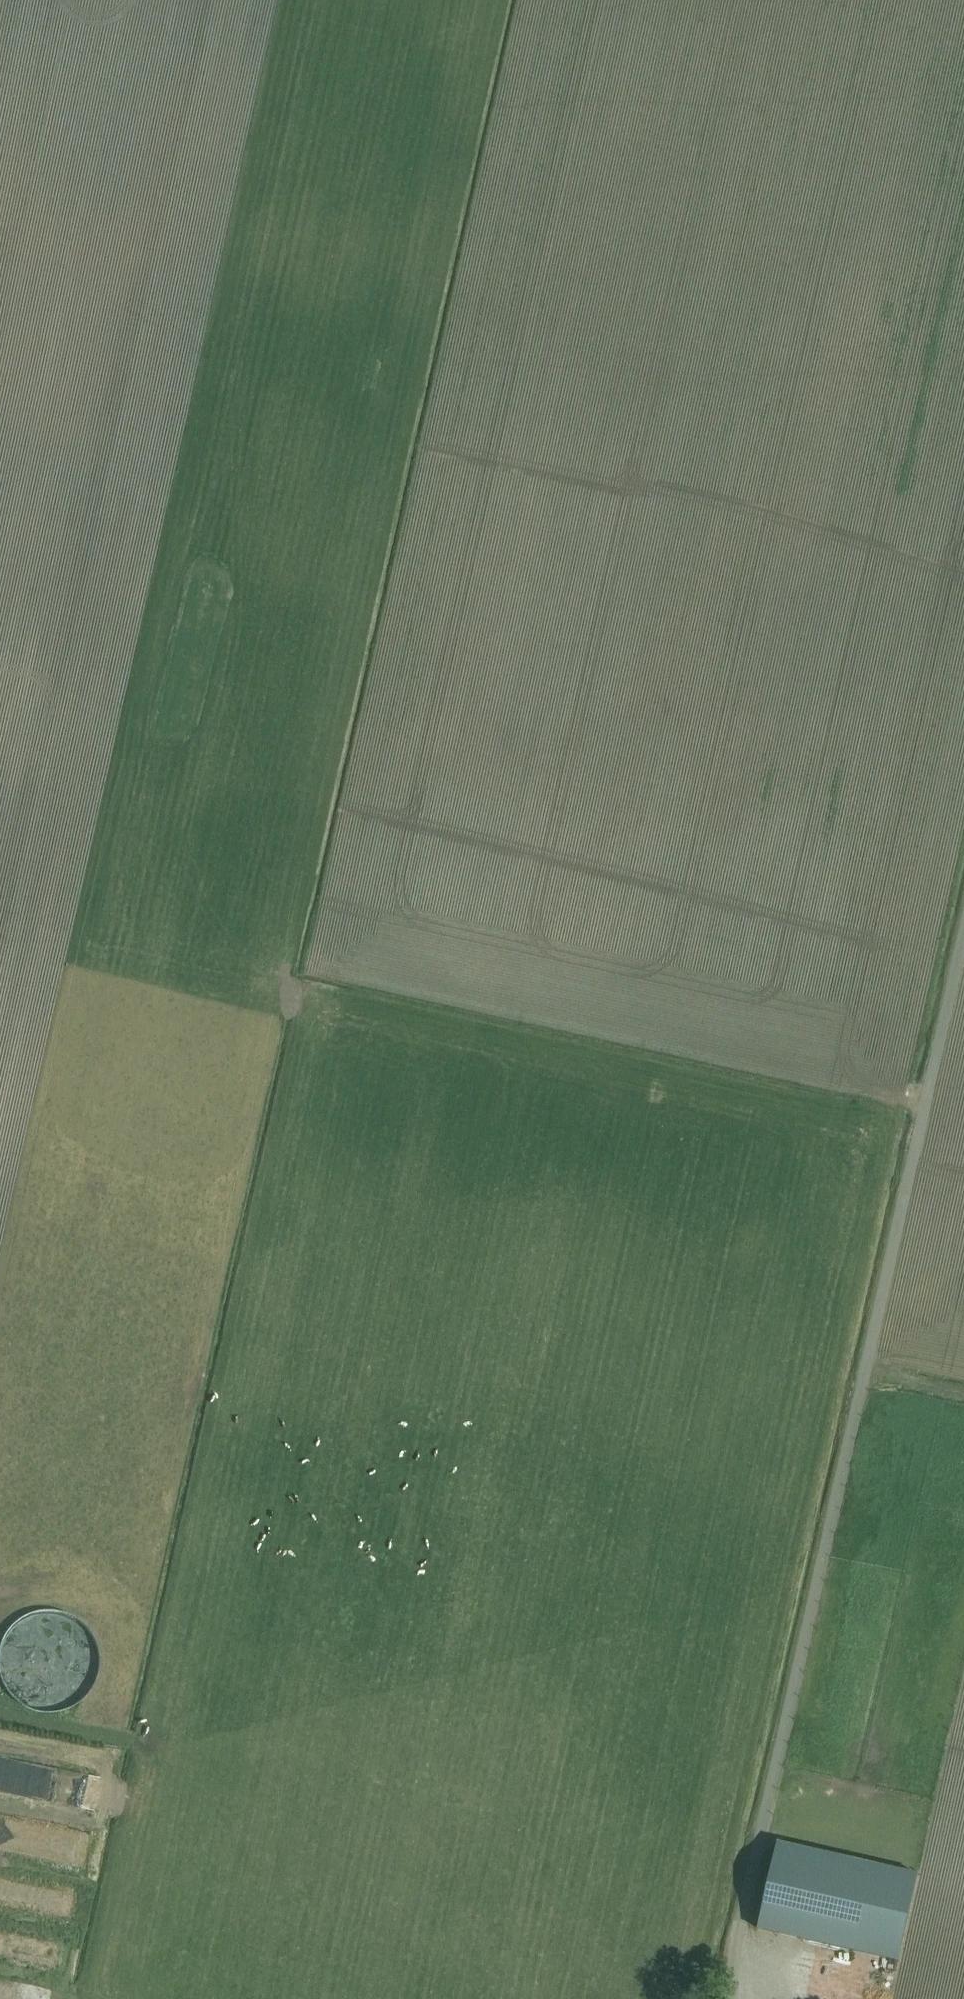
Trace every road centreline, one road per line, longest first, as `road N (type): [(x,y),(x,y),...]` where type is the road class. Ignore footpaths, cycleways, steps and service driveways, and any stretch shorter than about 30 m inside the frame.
road 1 (unclassified): [(726,1998),(963,929)]

